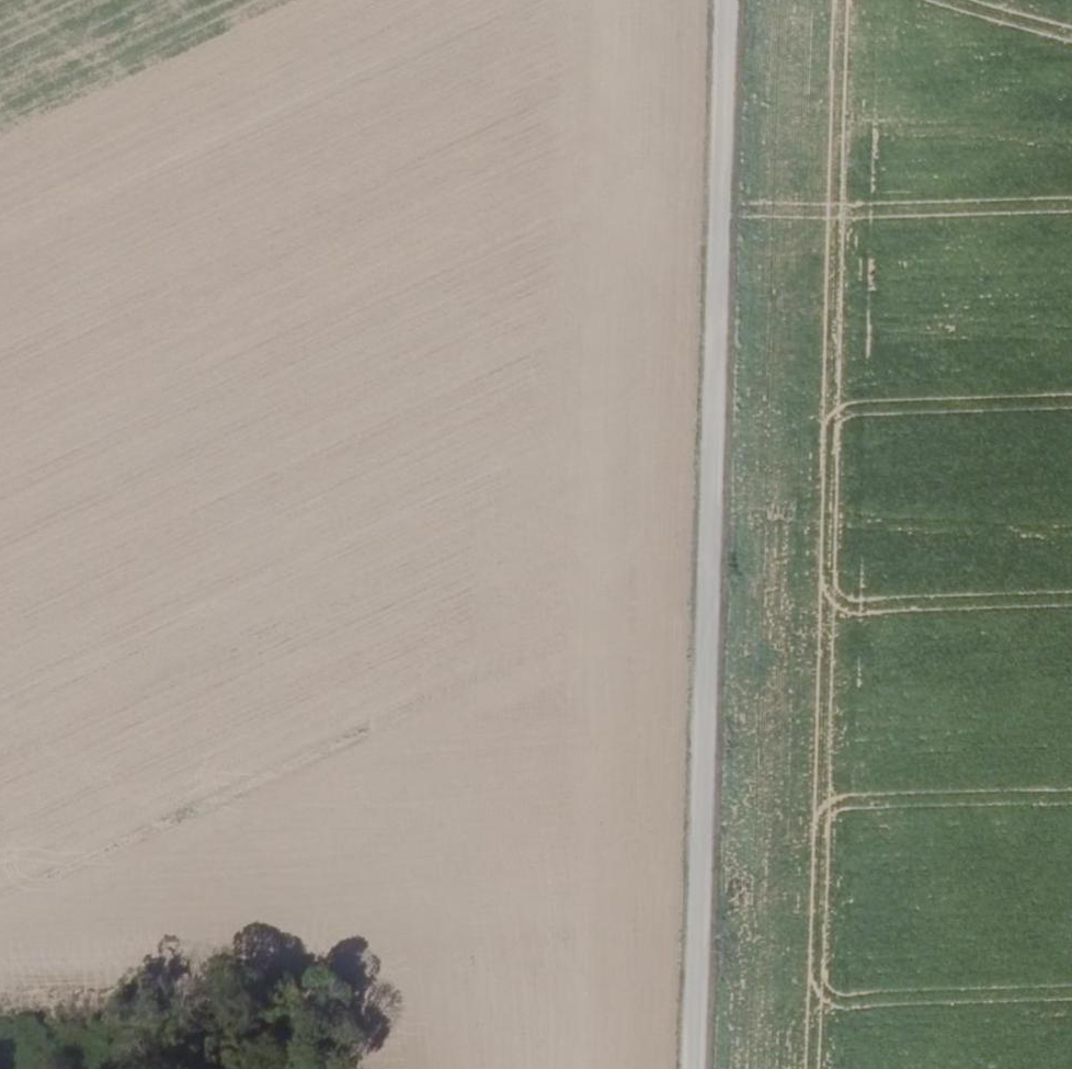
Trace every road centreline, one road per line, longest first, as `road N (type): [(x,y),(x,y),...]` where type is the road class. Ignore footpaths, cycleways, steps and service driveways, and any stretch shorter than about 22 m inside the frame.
road 1 (track): [(729,0),(693,1068)]

